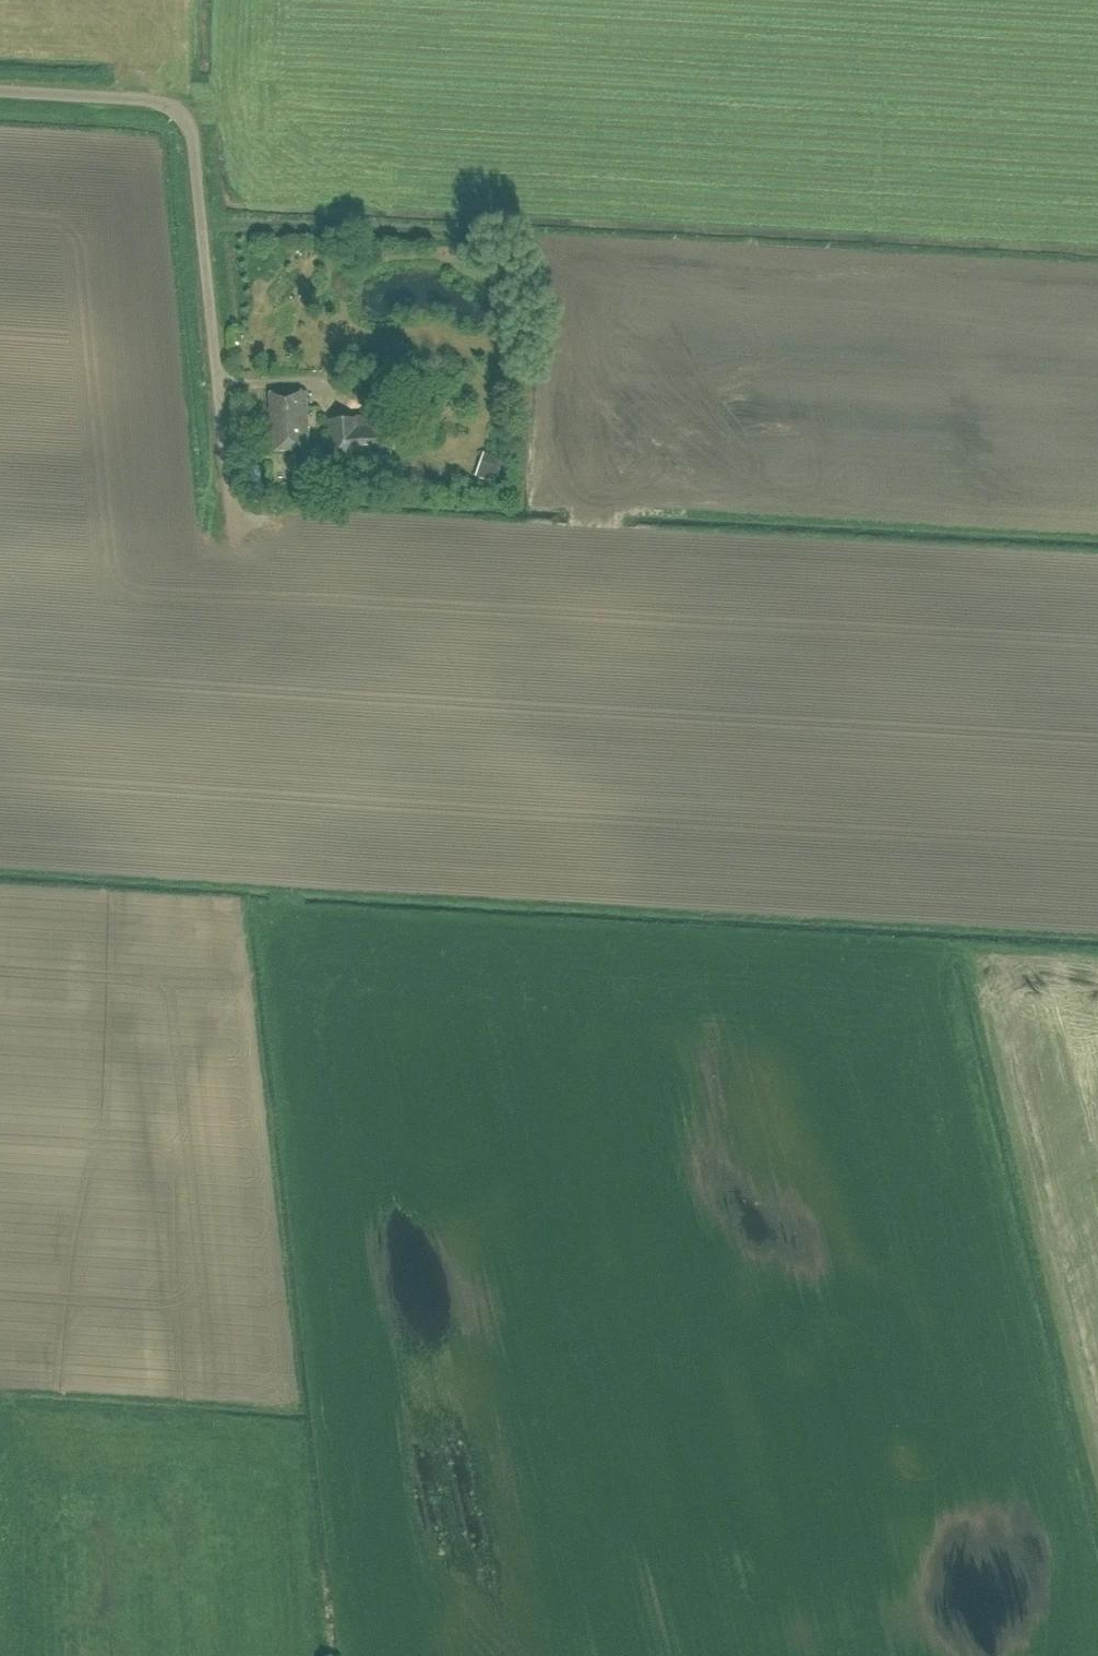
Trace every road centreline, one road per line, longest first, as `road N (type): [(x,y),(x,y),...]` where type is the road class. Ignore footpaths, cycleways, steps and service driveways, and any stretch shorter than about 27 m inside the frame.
road 1 (unclassified): [(226,490),(187,146),(160,107),(0,97)]

